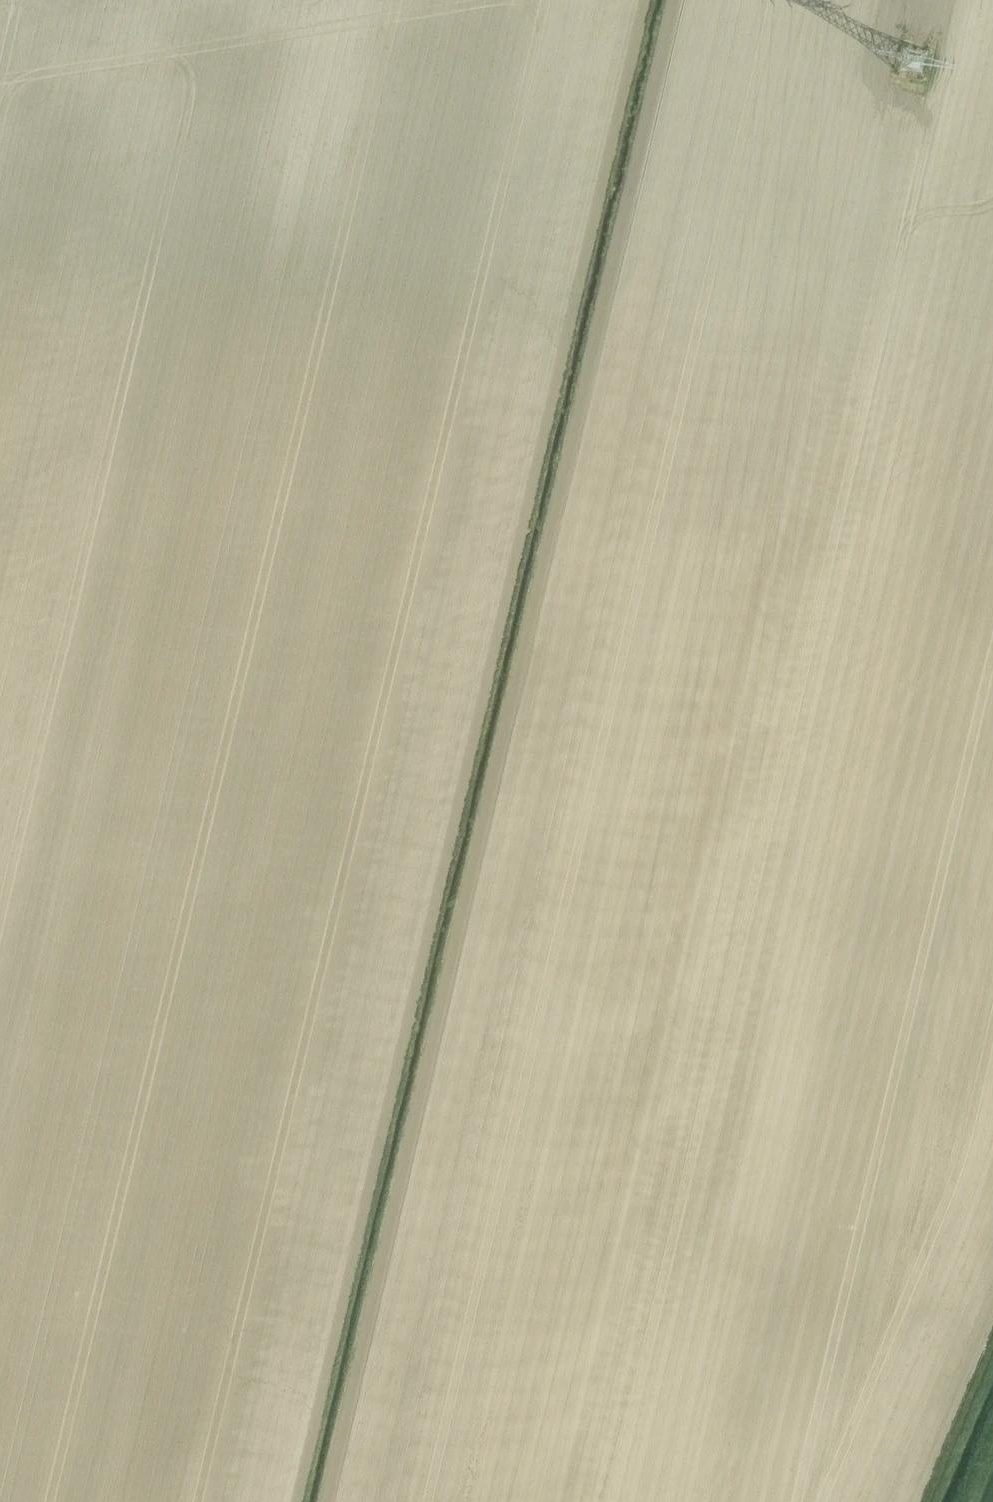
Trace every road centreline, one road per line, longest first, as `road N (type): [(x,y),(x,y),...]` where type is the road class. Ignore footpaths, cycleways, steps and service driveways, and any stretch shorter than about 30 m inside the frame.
road 1 (track): [(327,1501),(676,0)]
road 2 (track): [(648,0),(299,1501)]

